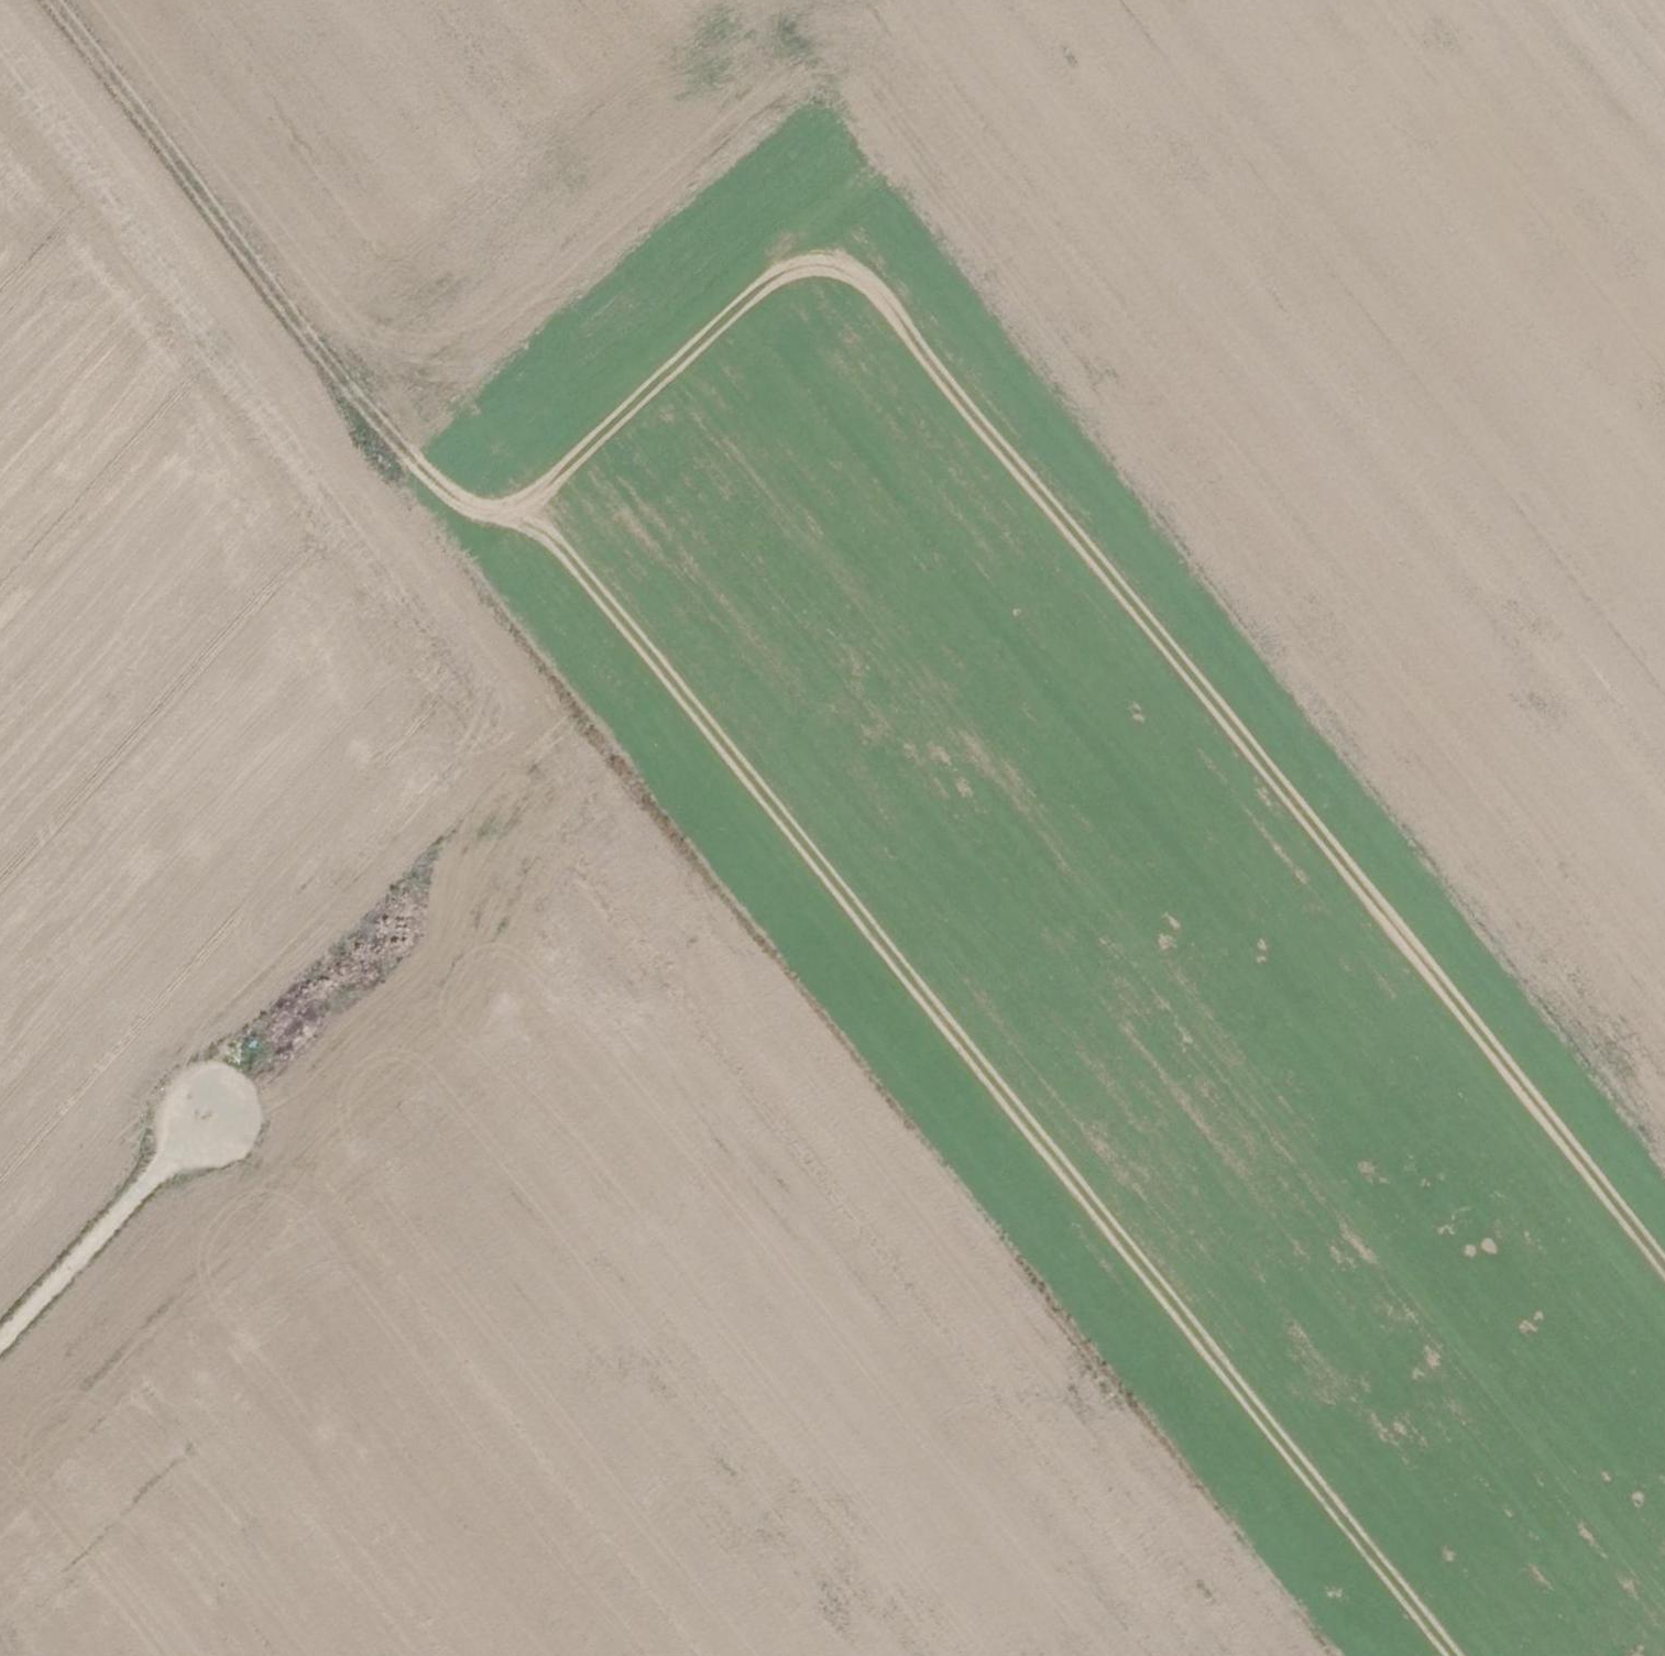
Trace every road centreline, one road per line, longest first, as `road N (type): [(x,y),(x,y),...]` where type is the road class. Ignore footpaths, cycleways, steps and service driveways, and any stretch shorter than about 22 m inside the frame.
road 1 (track): [(51,0),(417,463),(473,508),(507,513),(534,506)]
road 2 (track): [(0,1346),(206,1119)]

